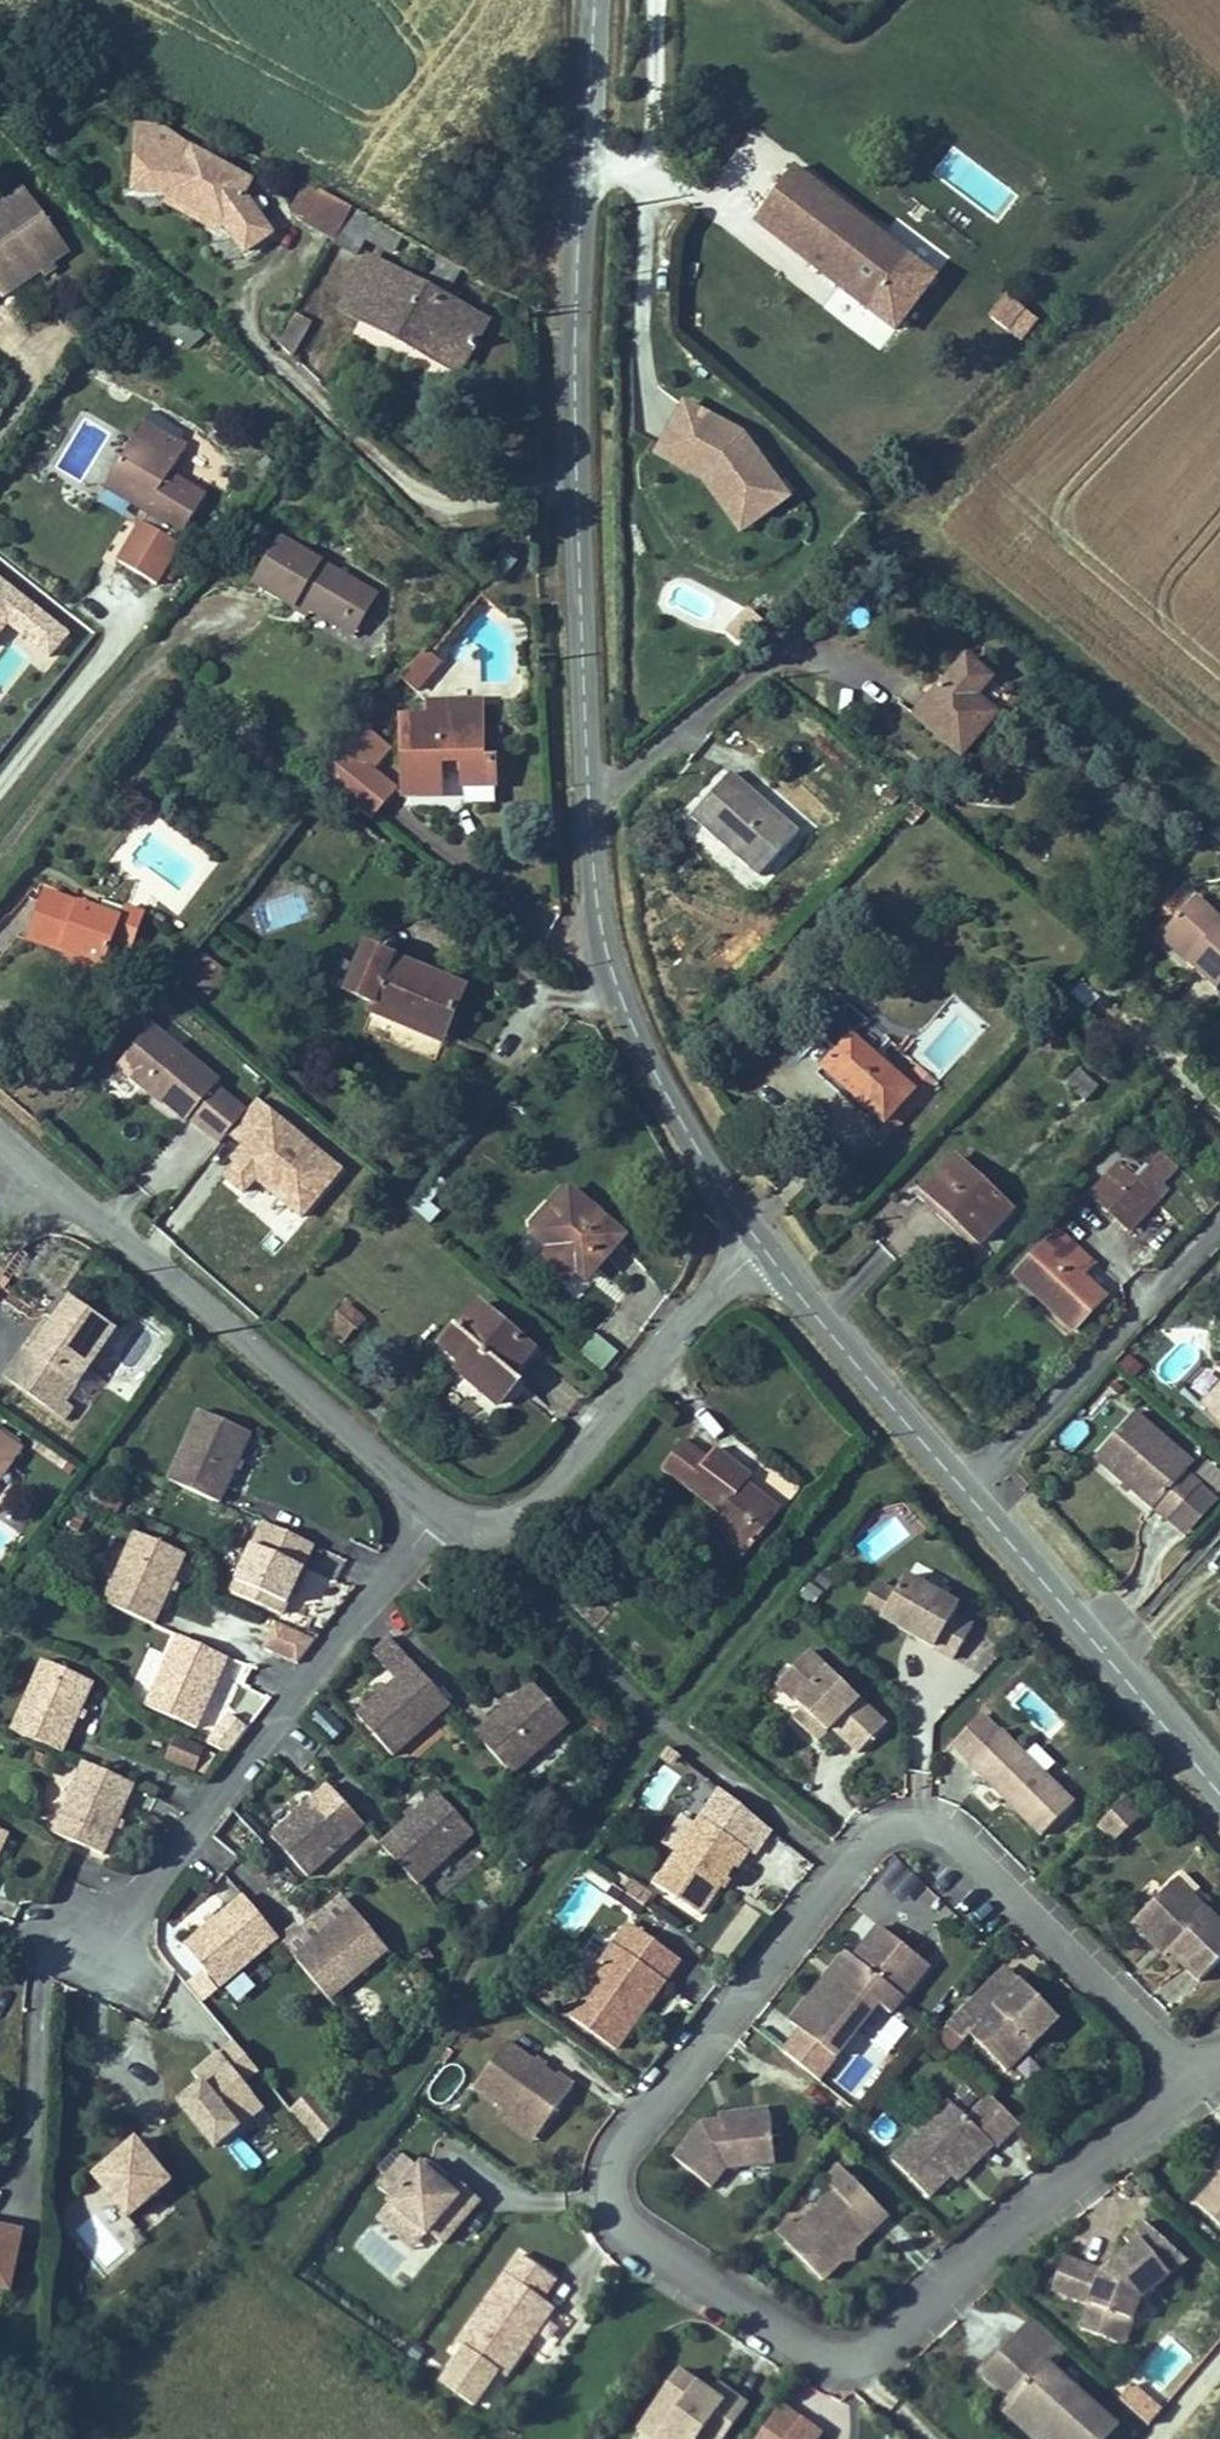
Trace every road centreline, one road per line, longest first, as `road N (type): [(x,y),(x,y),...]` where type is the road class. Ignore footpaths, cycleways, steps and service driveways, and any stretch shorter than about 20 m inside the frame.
road 1 (tertiary): [(592,0),(576,492),(597,921),(657,1082),(762,1248)]
road 2 (residential): [(1193,2082),(868,2352),(824,2356),(801,2347),(634,2239),(613,2202),(623,2154),(847,1868),(896,1827),(956,1841)]
road 3 (tertiary): [(762,1248),(1219,1791)]
road 4 (residential): [(95,1943),(160,1877),(436,1513)]
road 5 (unclassified): [(47,1177),(436,1513)]
road 6 (unclassified): [(436,1513),(500,1524),(537,1505),(726,1279),(762,1248)]
road 7 (residential): [(956,1841),(1193,2082)]

